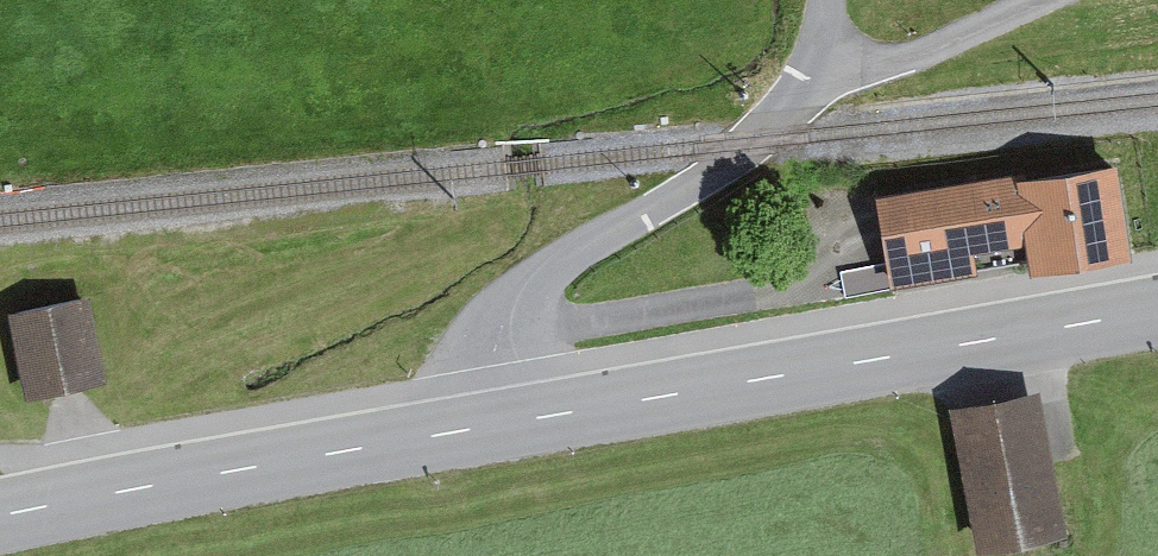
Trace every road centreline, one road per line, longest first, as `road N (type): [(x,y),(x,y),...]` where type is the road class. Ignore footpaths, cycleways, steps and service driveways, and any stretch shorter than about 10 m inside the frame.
road 1 (secondary): [(500,426),(1157,311)]
road 2 (unclassified): [(500,426),(493,376),(504,324),(570,260),(753,143),(817,71),(823,0)]
road 3 (secondary): [(0,516),(500,426)]

